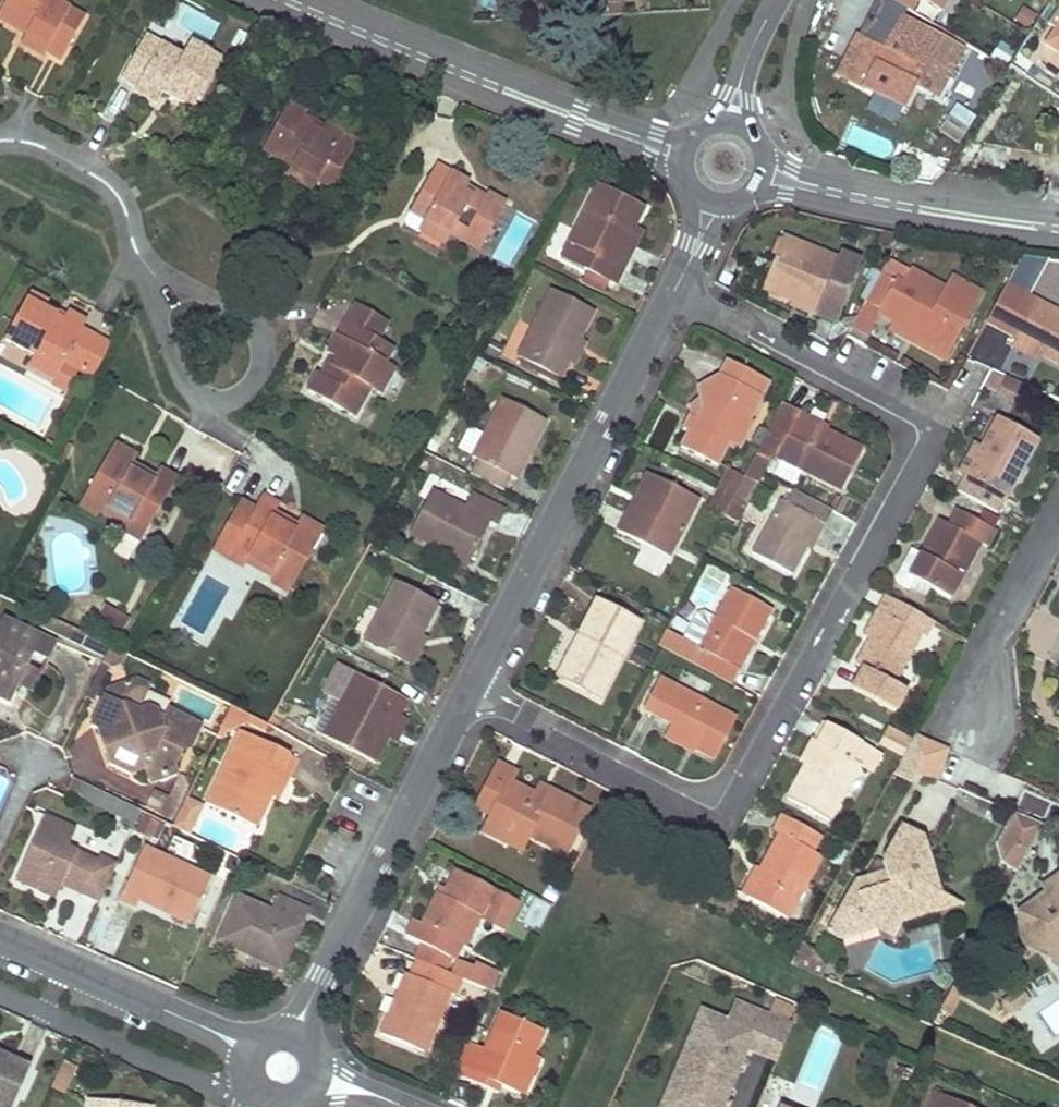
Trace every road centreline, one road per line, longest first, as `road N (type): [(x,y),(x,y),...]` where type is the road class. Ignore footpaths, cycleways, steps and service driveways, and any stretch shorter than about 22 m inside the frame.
road 1 (residential): [(673,291),(900,418),(916,450),(734,787),(684,796),(472,688)]
road 2 (residential): [(472,688),(673,291)]
road 3 (tertiary): [(289,0),(682,150)]
road 4 (residential): [(295,1025),(472,688)]
road 5 (tertiary): [(1058,226),(917,208),(763,174)]
road 6 (unclassified): [(0,939),(249,1044)]
road 7 (residential): [(152,271),(200,403),(261,383),(243,321)]
road 8 (residential): [(978,722),(992,637),(1058,509)]
road 9 (residential): [(0,142),(18,137),(111,184),(152,271)]
road 10 (unclassified): [(732,121),(743,57),(767,0)]

